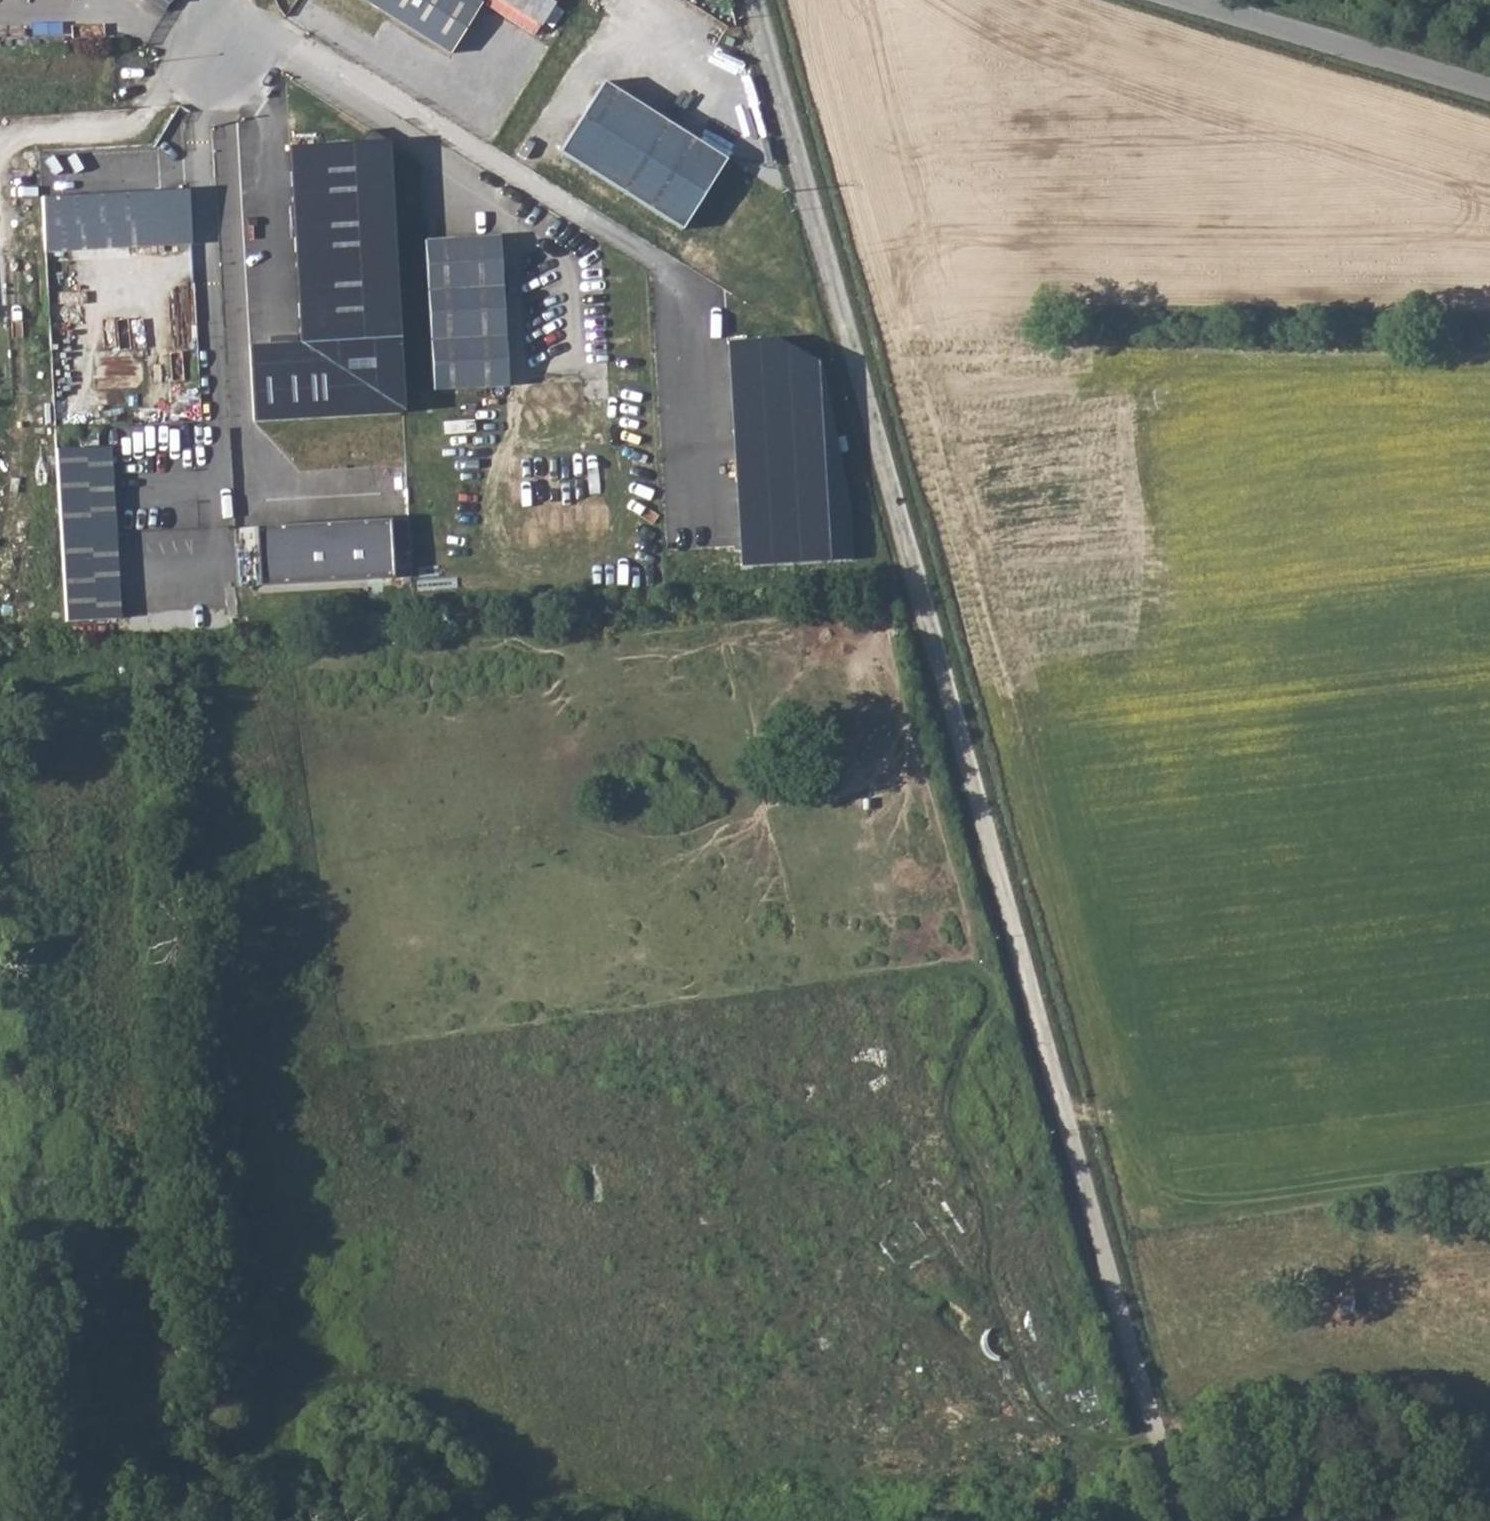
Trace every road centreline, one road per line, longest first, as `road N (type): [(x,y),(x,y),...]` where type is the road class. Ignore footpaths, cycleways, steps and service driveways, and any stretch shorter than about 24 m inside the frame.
road 1 (unclassified): [(755,0),(1139,1392),(1190,1520)]
road 2 (unclassified): [(1185,0),(1489,88)]
road 3 (track): [(0,77),(125,73),(216,53)]

